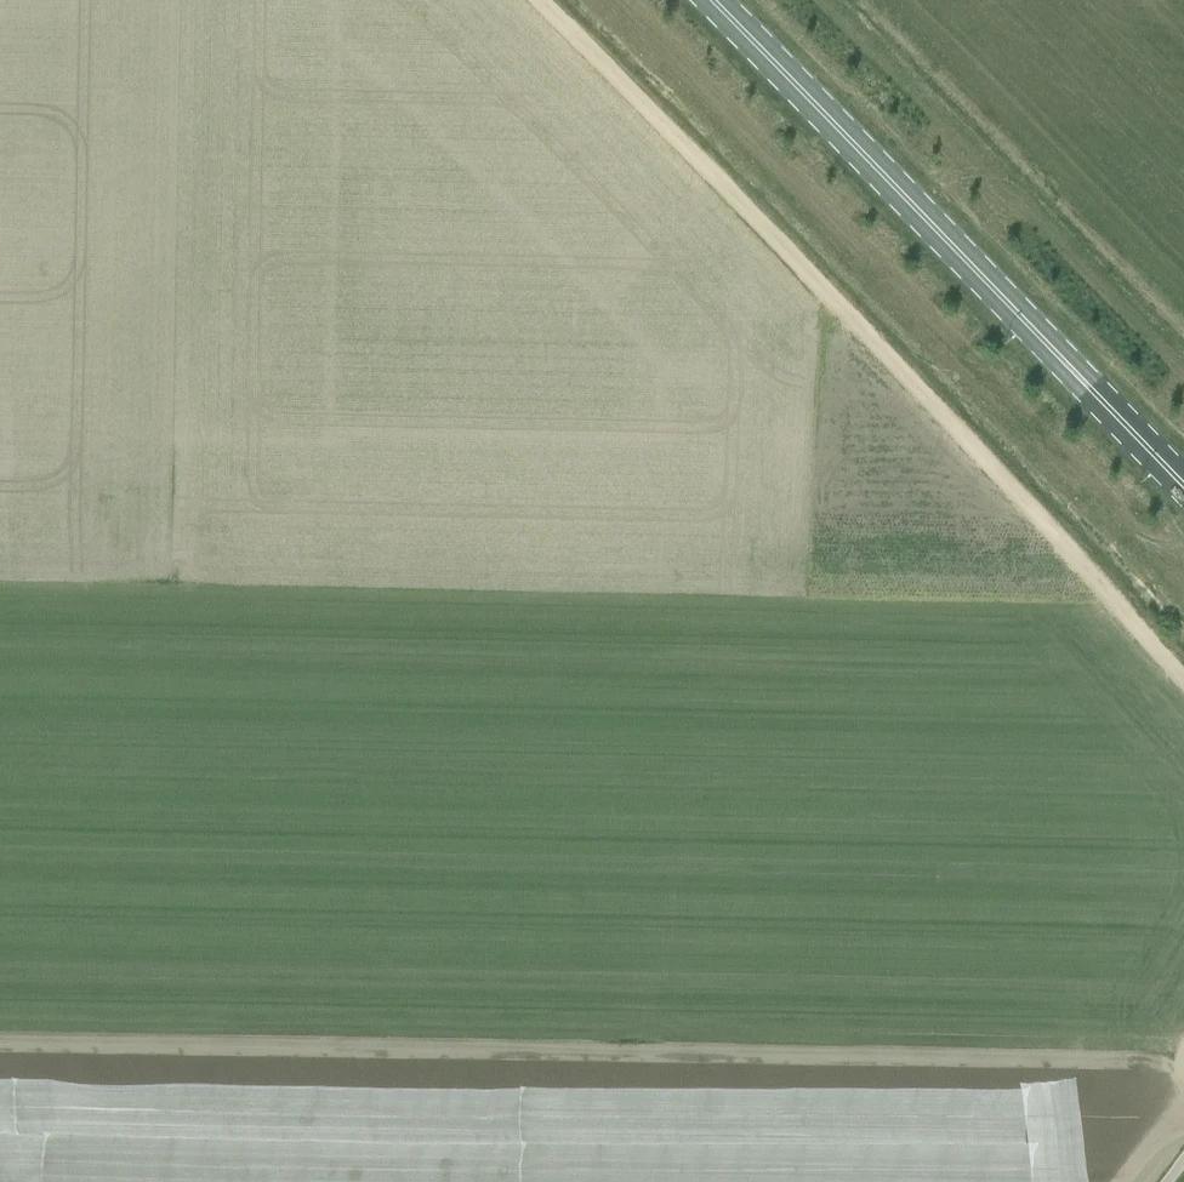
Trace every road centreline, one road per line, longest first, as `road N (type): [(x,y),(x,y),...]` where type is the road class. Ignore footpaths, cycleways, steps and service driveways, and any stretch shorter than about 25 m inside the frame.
road 1 (track): [(1183,683),(752,216),(533,0)]
road 2 (secondary): [(1183,487),(711,0)]

